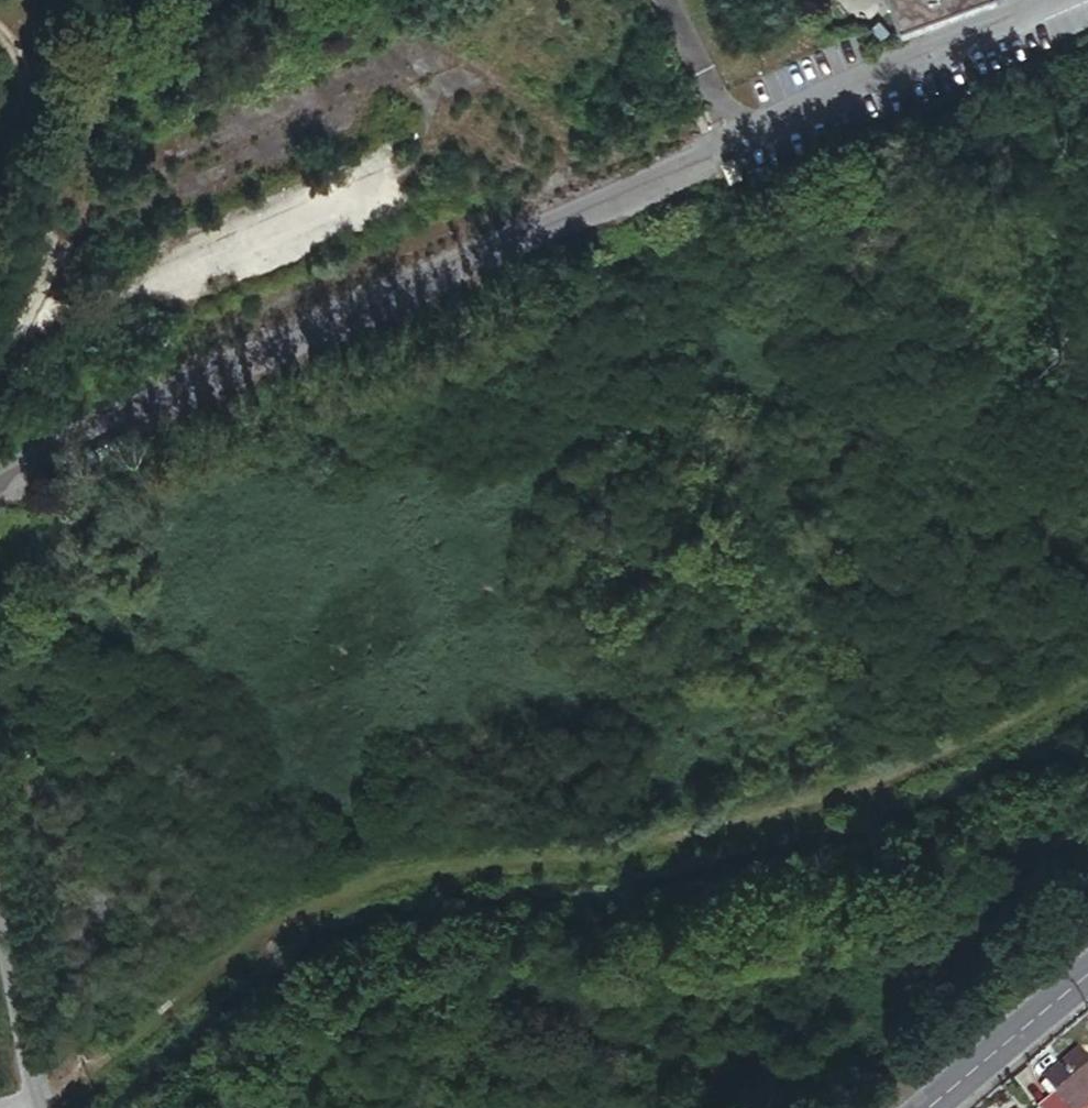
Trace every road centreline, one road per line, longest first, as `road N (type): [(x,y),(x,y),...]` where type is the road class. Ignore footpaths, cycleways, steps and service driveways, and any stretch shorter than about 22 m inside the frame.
road 1 (tertiary): [(1087,971),(923,1107)]
road 2 (unclassified): [(40,1103),(0,894)]

